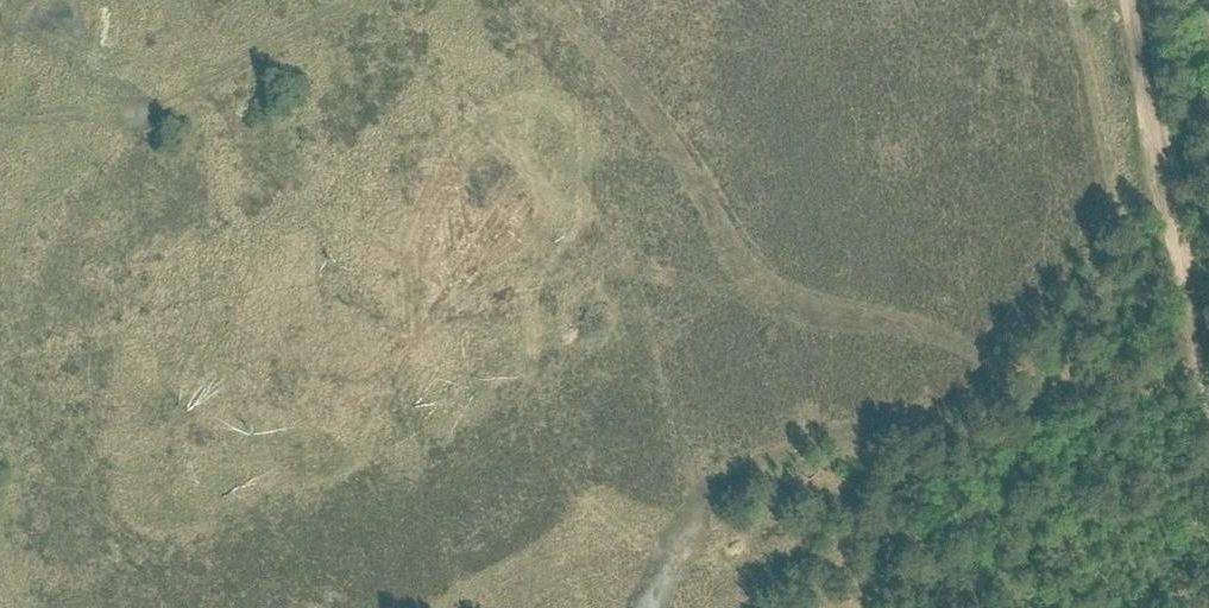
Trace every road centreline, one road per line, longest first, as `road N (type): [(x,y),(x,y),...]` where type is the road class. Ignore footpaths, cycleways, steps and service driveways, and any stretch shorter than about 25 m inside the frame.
road 1 (track): [(1208,358),(1132,0)]

